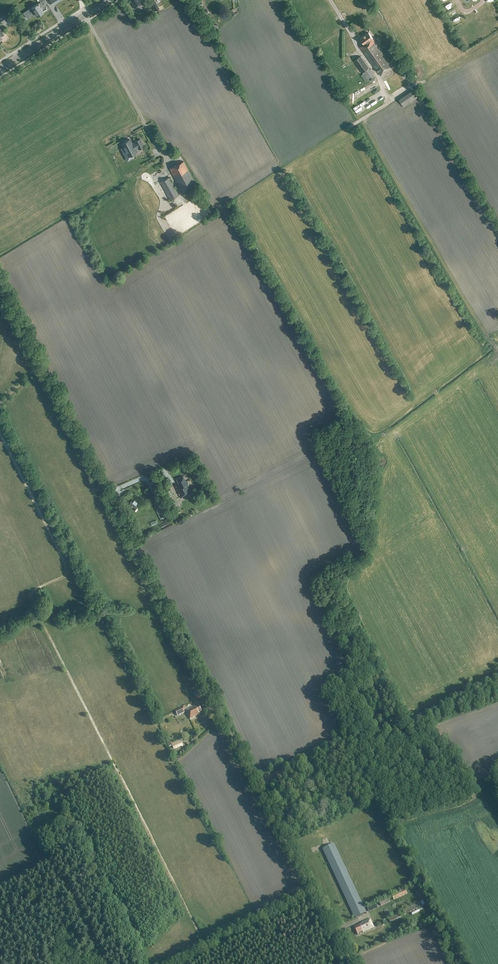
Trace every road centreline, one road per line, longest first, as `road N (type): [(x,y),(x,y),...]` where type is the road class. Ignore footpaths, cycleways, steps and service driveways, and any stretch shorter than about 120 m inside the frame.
road 1 (unclassified): [(348,963),(0,279)]
road 2 (tertiary): [(0,69),(108,0)]

